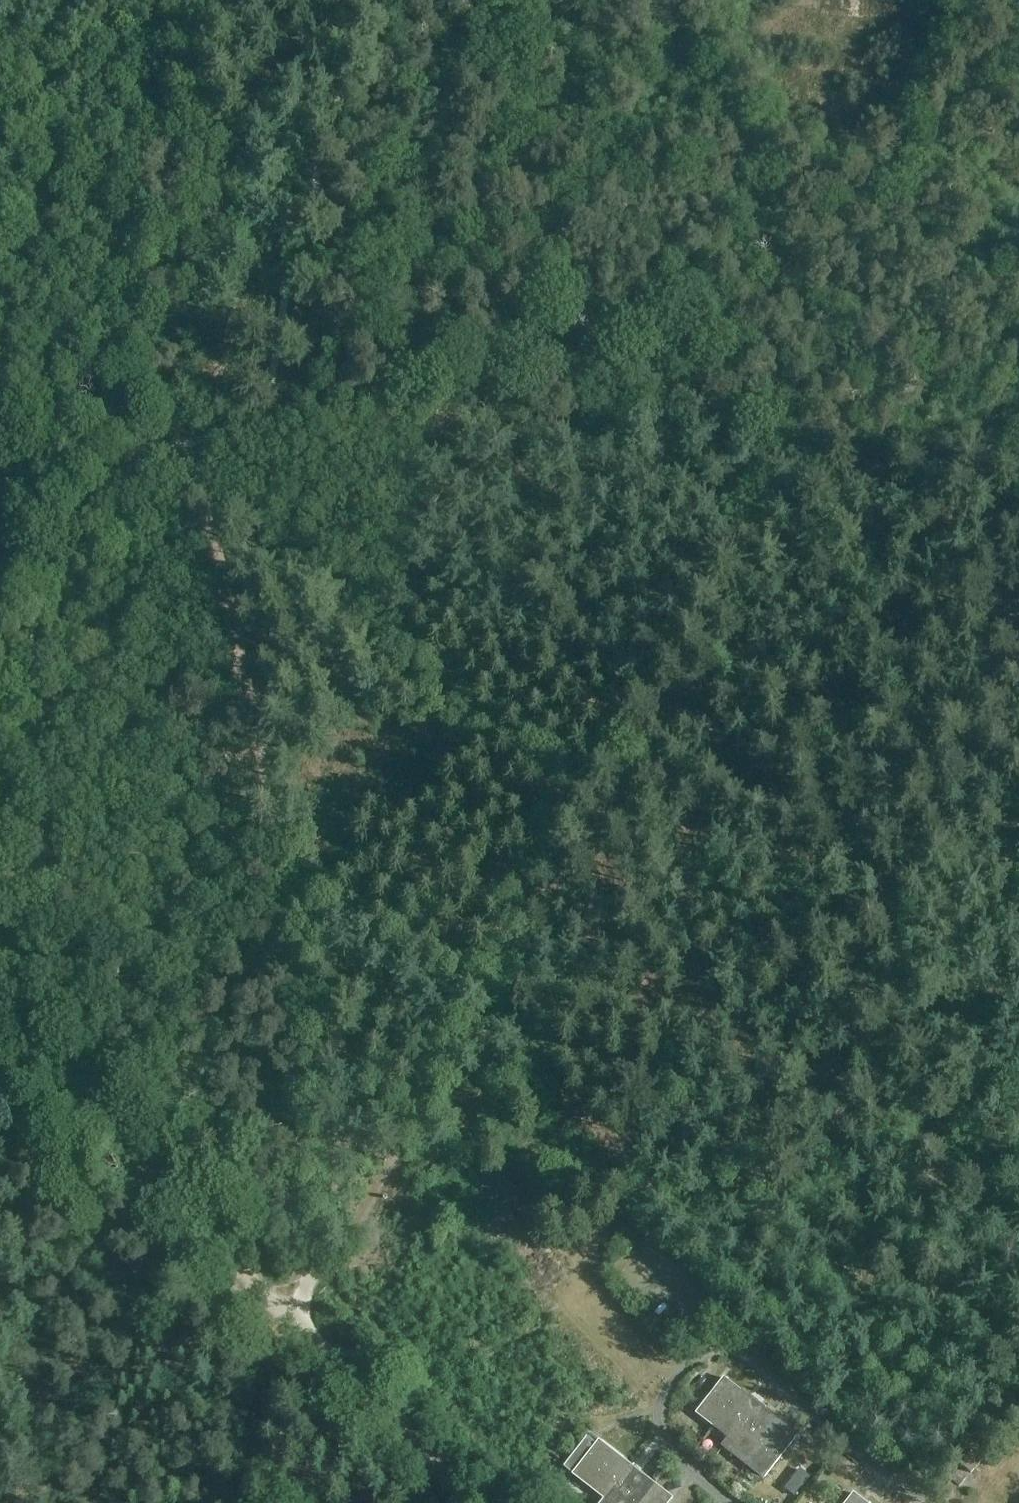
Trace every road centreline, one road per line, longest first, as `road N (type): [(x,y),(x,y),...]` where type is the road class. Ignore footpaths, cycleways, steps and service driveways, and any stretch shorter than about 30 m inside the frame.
road 1 (track): [(197,483),(283,852),(300,1284)]
road 2 (track): [(488,0),(589,188),(708,329),(745,412),(745,460)]
road 3 (track): [(222,513),(197,483),(183,443),(165,0)]
road 4 (track): [(352,1238),(490,994),(530,874),(567,810),(563,782)]
road 5 (track): [(563,782),(352,634),(222,513)]
road 6 (track): [(290,1315),(30,1055)]
road 7 (track): [(745,460),(1018,478)]
road 8 (track): [(477,1502),(290,1315)]
road 9 (track): [(1018,904),(827,859)]
road 10 (track): [(0,593),(32,534),(22,478),(0,441)]
road 11 (track): [(827,859),(673,823)]
road 12 (track): [(563,782),(659,678)]
road 13 (track): [(659,678),(717,566)]

